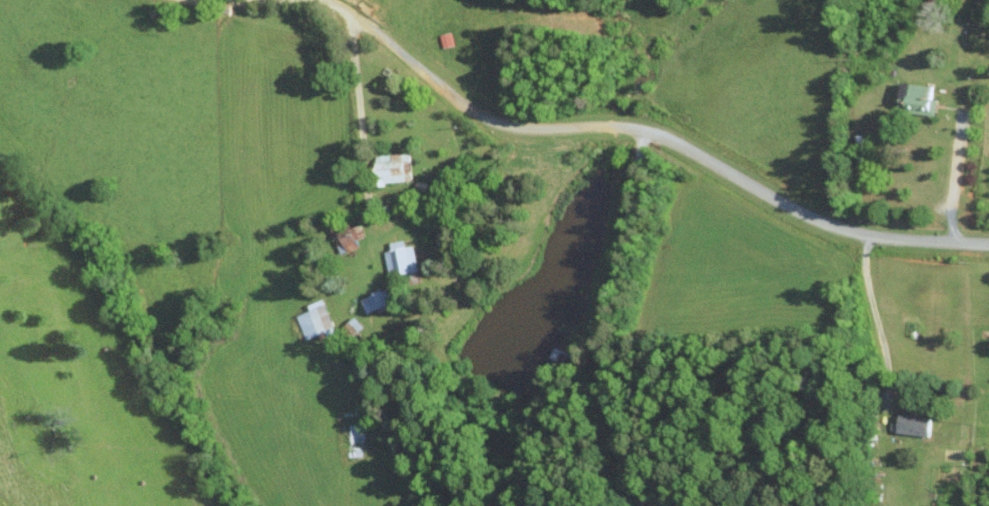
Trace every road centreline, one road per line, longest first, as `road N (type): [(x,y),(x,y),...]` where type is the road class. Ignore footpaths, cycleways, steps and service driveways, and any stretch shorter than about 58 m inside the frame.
road 1 (residential): [(988,245),(851,241),(641,128),(495,122),(366,24),(321,0)]

